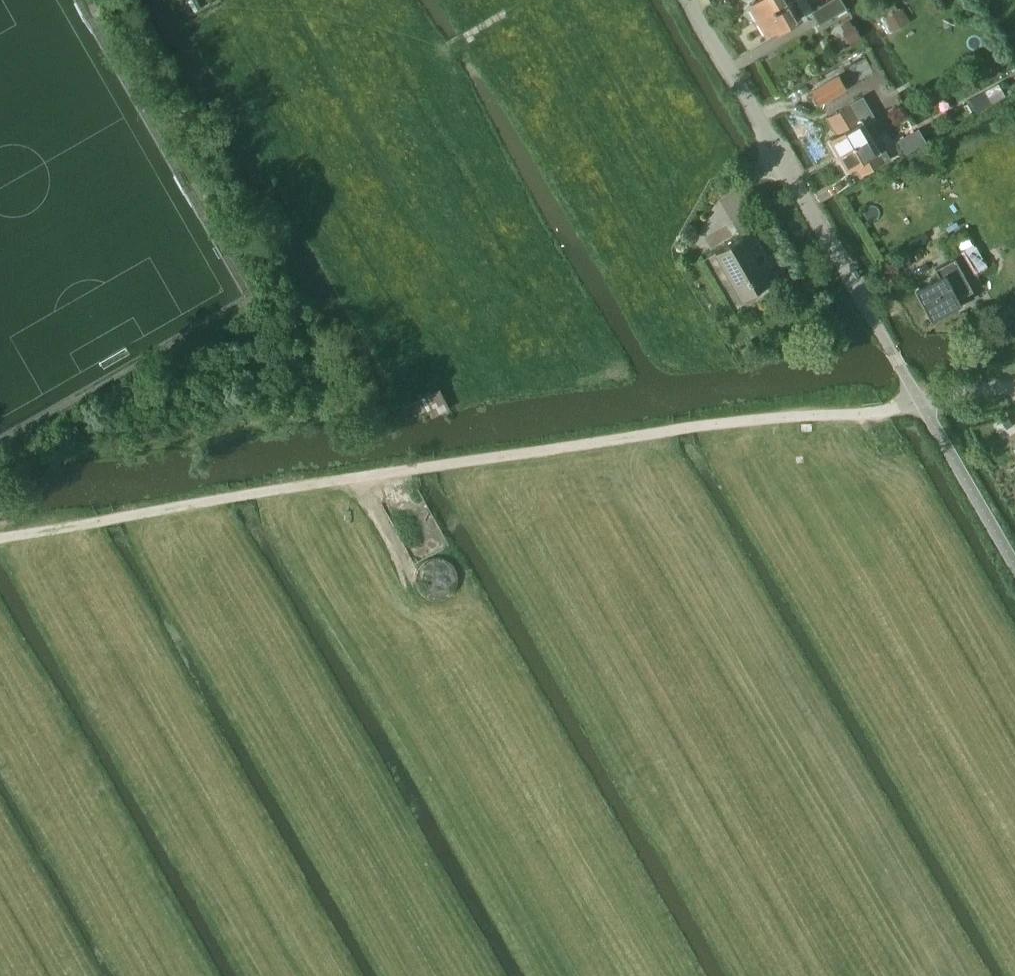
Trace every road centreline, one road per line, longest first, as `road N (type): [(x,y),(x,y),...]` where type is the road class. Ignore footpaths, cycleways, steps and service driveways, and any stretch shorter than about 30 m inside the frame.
road 1 (track): [(0,539),(748,421),(920,402)]
road 2 (unclassified): [(900,367),(685,0)]

